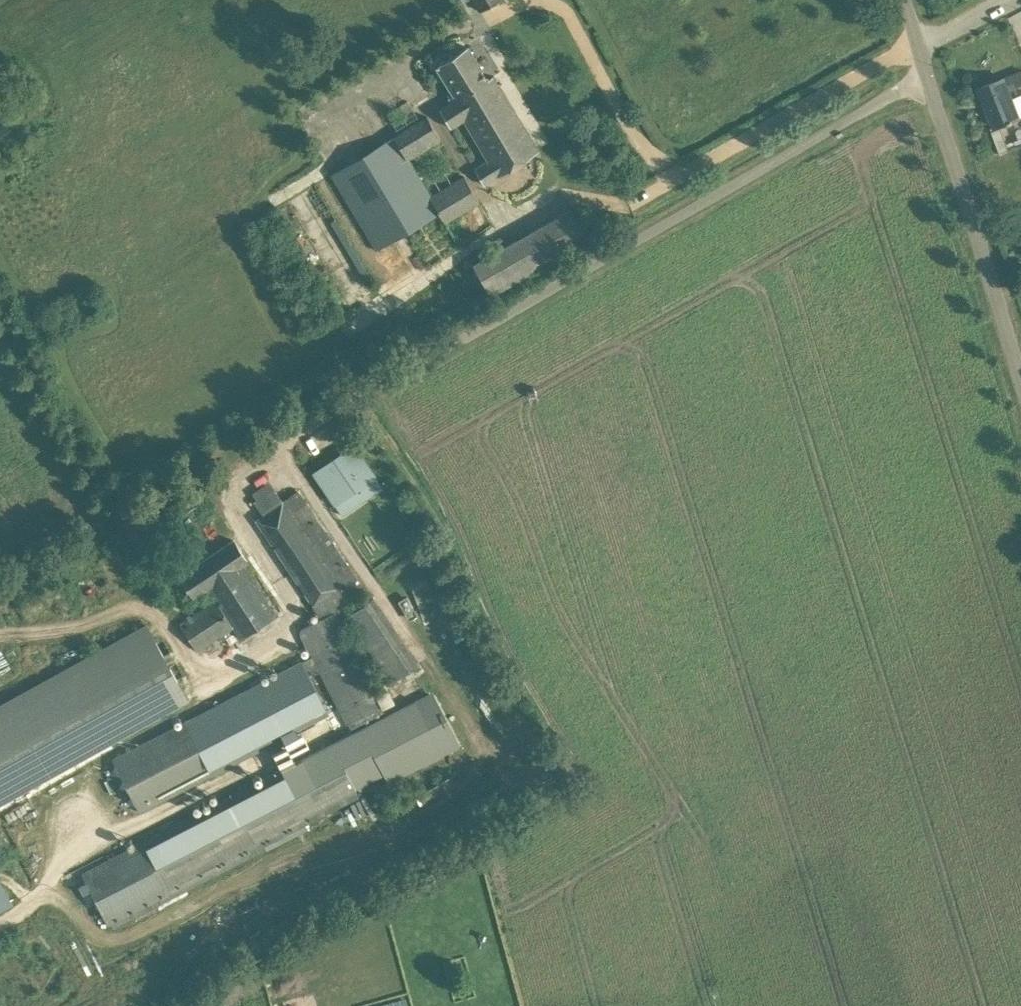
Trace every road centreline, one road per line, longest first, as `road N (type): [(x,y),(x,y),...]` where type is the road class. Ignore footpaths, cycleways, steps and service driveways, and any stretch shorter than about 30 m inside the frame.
road 1 (unclassified): [(290,444),(931,76)]
road 2 (unclassified): [(1020,371),(931,76)]

